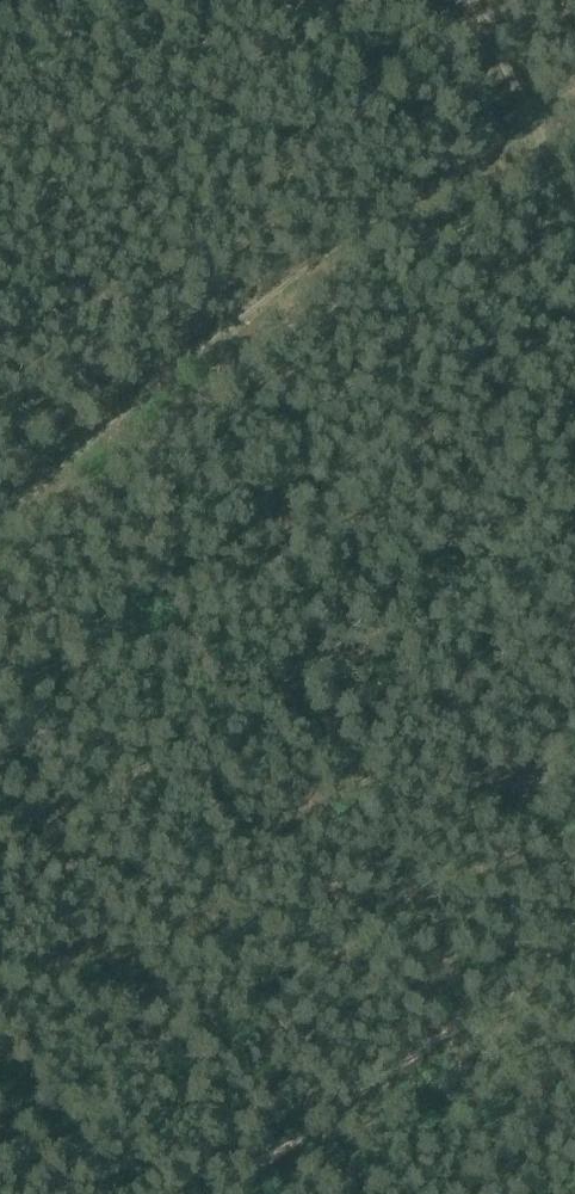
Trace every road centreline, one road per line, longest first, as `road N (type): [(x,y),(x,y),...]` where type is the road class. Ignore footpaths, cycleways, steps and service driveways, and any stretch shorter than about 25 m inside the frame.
road 1 (track): [(574,78),(268,300),(0,537)]

